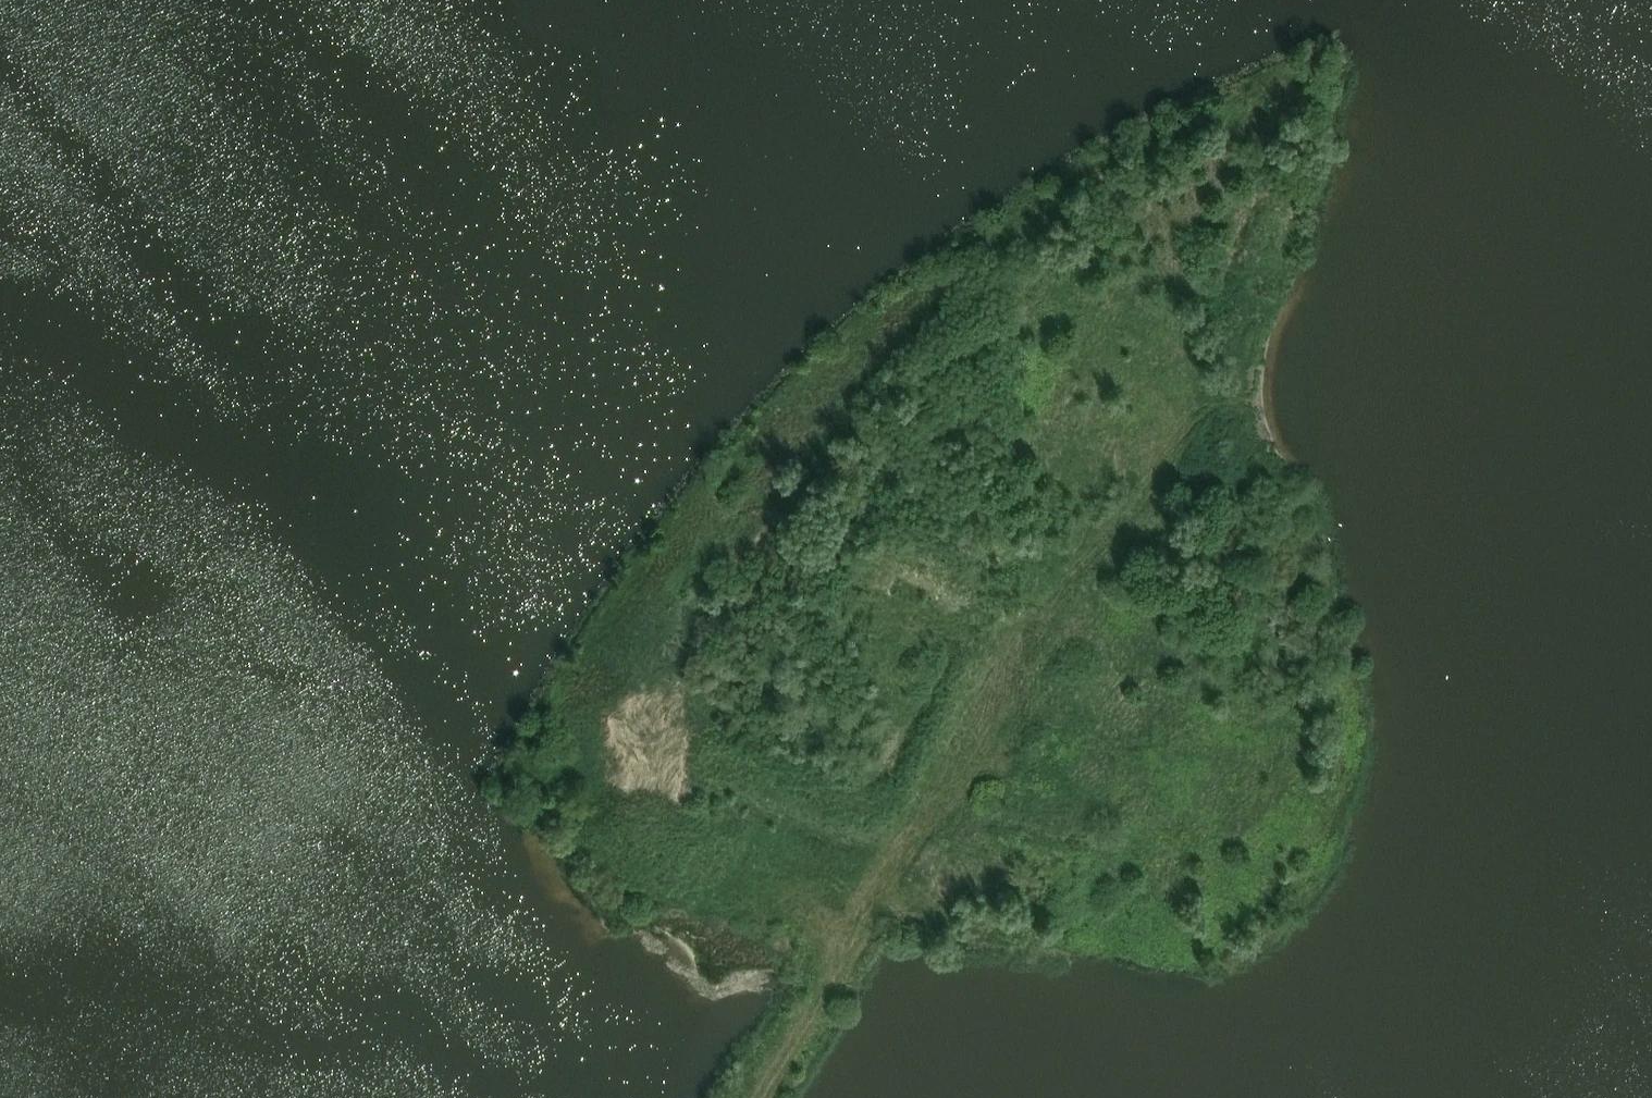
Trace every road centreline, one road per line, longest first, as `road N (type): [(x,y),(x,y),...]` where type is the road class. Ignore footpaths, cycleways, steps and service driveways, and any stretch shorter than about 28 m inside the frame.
road 1 (track): [(968,728),(748,1097)]

